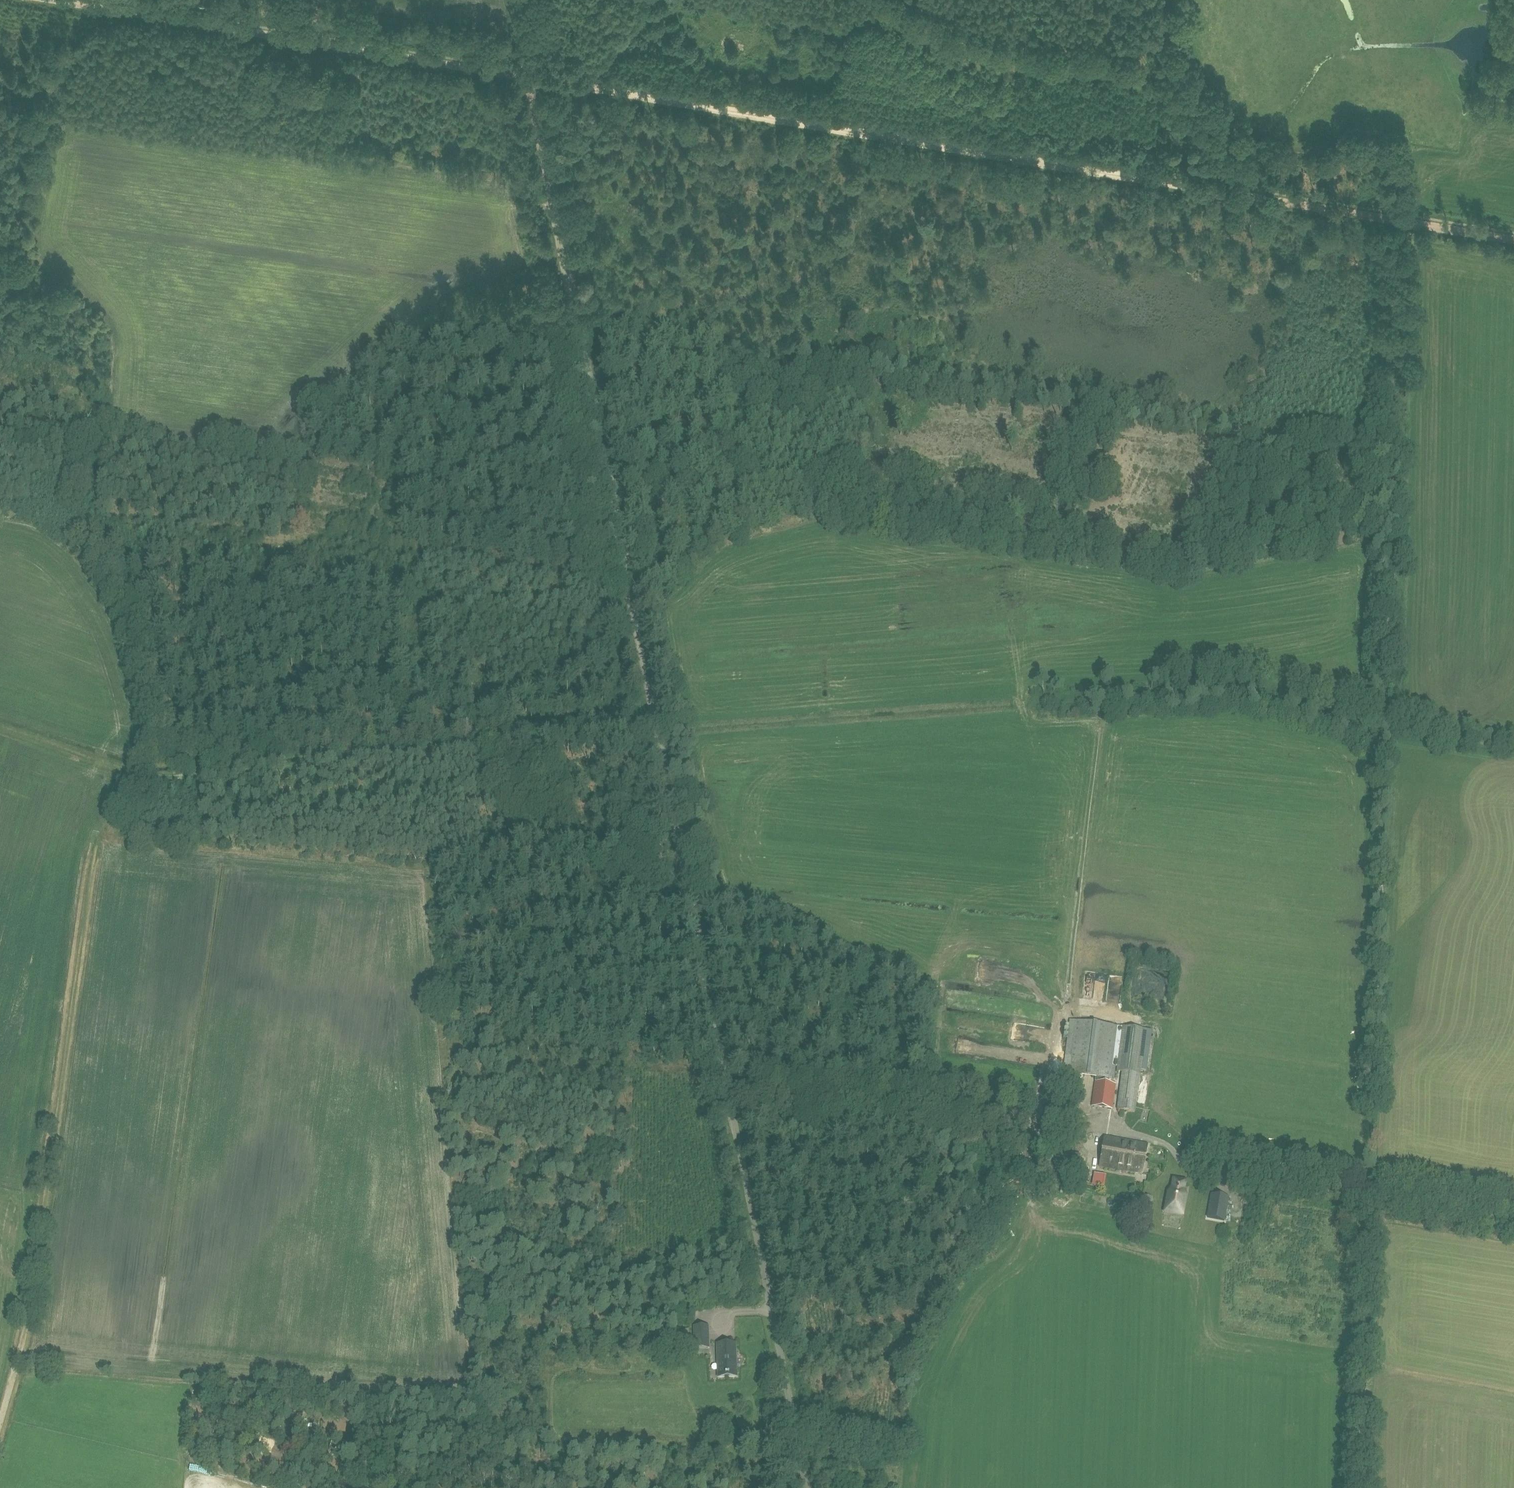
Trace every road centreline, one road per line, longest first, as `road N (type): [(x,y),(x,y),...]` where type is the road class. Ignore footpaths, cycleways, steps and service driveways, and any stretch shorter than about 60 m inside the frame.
road 1 (track): [(525,77),(1513,240)]
road 2 (track): [(662,750),(525,77)]
road 3 (track): [(100,833),(23,1349),(0,1428)]
road 4 (track): [(662,750),(130,783)]
road 5 (track): [(47,0),(525,77)]
road 6 (track): [(1513,1224),(1215,1178),(1152,1138),(1086,1136)]
road 7 (unclassified): [(807,1487),(729,1078)]
road 8 (track): [(734,1109),(1086,1136)]
road 9 (track): [(729,1078),(662,750)]

